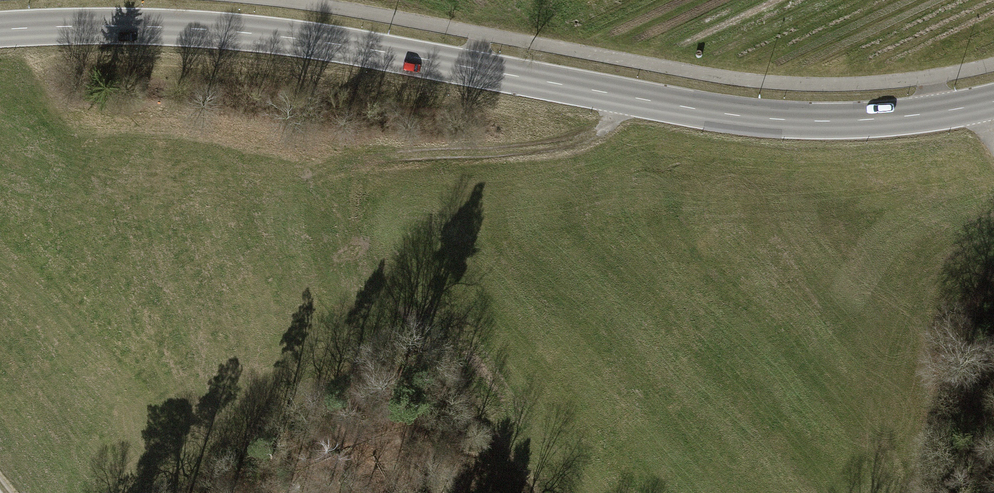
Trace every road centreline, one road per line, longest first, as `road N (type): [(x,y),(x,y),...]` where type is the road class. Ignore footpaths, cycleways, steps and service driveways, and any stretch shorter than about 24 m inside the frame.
road 1 (secondary): [(993,103),(824,126),(724,117),(310,43),(164,30),(0,33)]
road 2 (track): [(627,99),(577,150),(361,149)]

